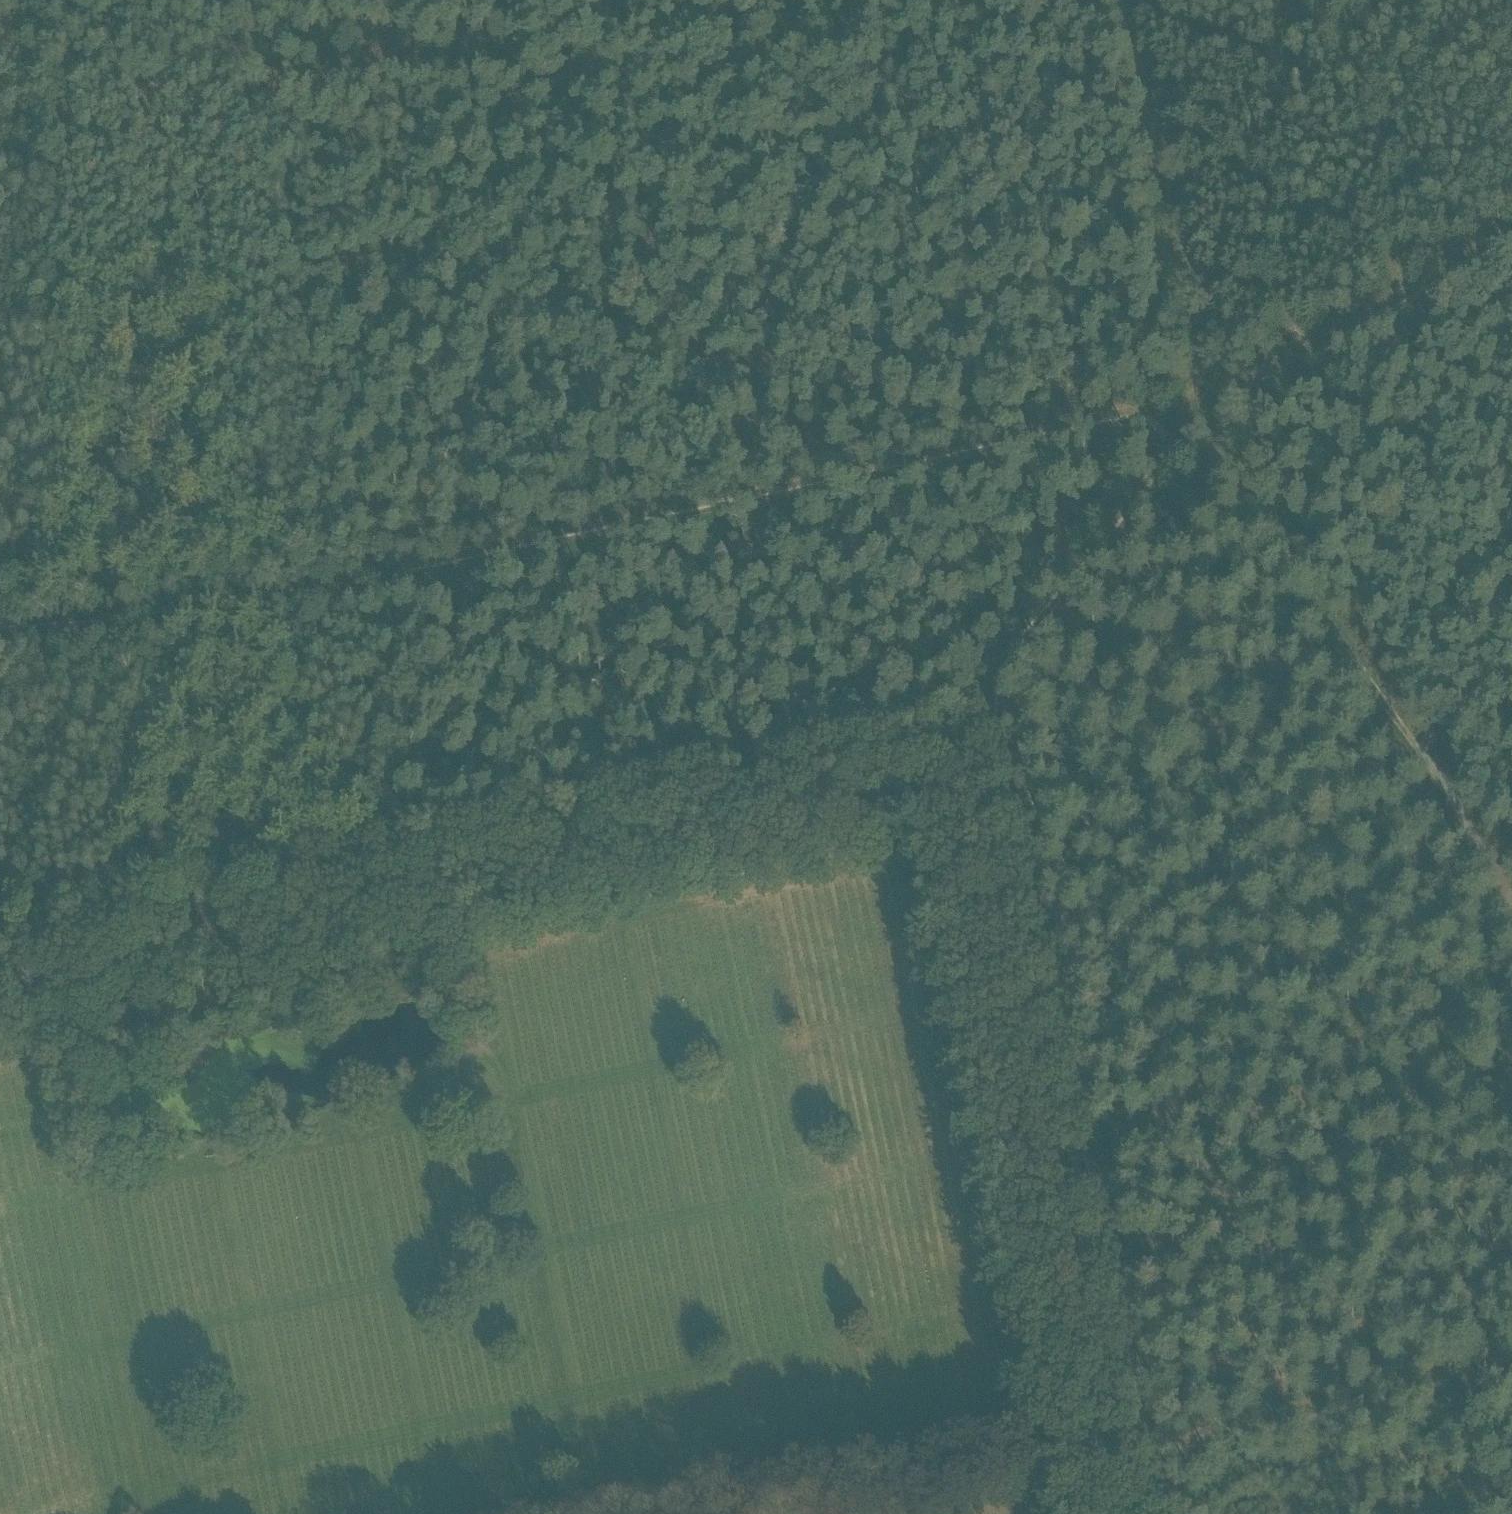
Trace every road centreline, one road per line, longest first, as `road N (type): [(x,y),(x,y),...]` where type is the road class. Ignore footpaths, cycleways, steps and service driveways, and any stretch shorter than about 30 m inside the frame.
road 1 (track): [(1205,393),(177,607),(0,630)]
road 2 (track): [(1205,393),(1061,582),(1009,687),(1149,1444)]
road 3 (track): [(1488,855),(1205,393)]
road 4 (track): [(1205,393),(1123,0)]
road 5 (track): [(1511,1359),(1149,1444)]
road 6 (track): [(1511,234),(1311,353),(1205,393)]

